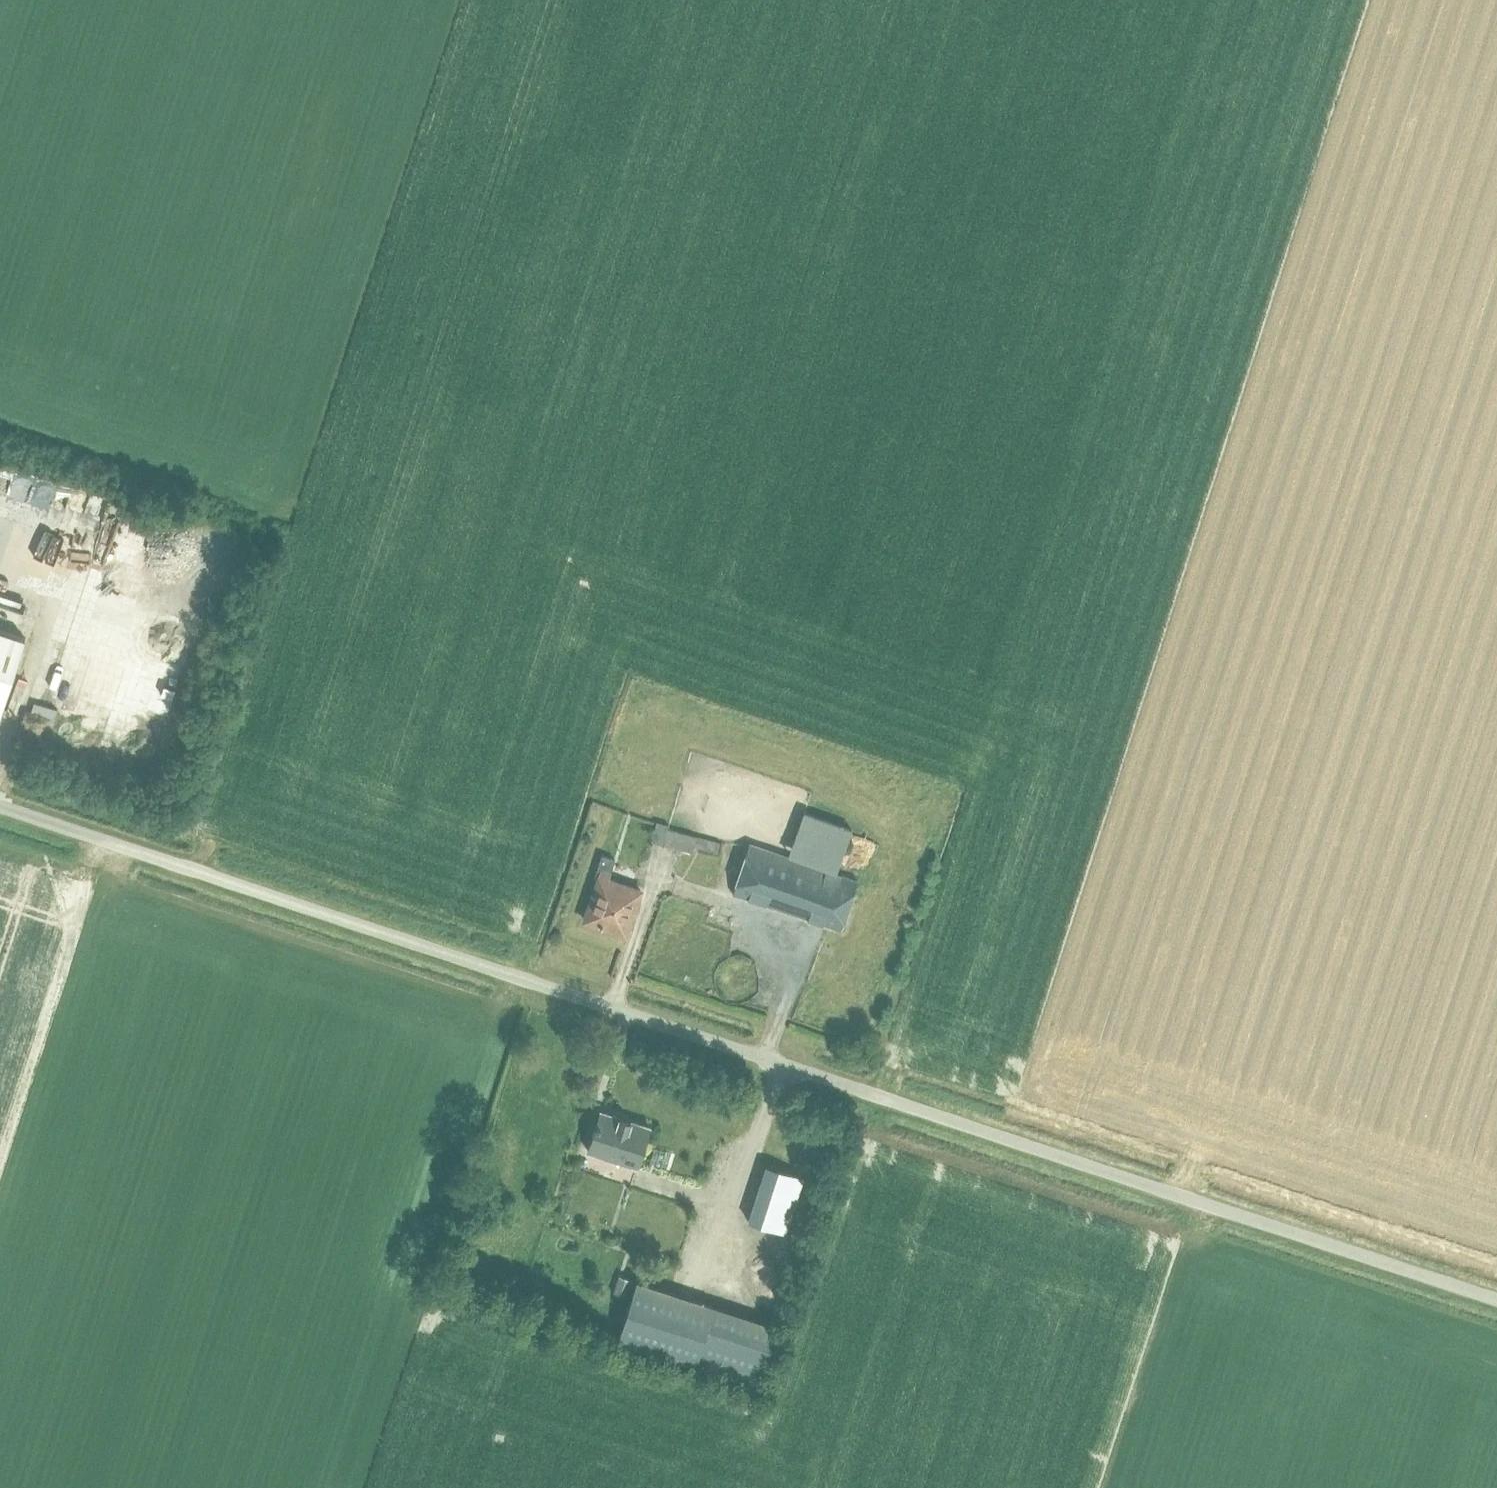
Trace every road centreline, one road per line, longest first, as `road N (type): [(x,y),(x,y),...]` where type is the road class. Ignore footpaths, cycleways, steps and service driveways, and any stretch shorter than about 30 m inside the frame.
road 1 (unclassified): [(1496,1300),(0,809)]

